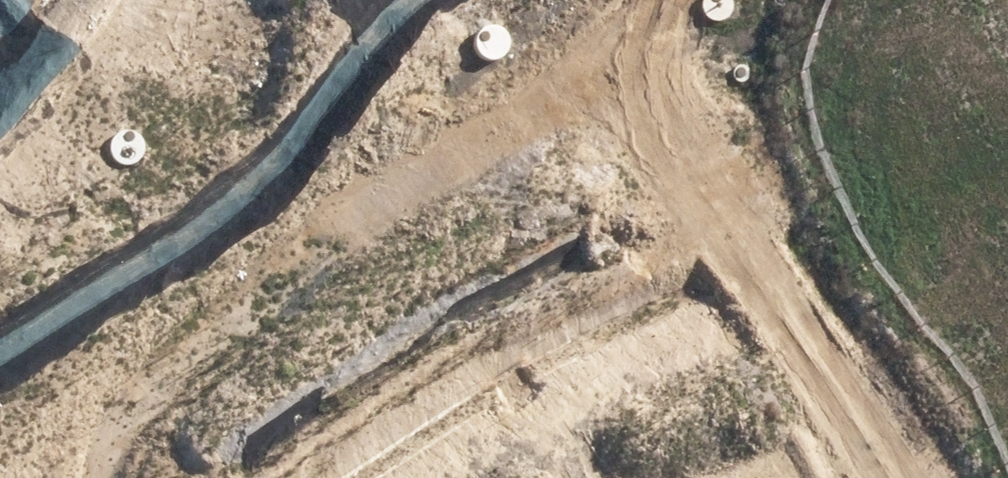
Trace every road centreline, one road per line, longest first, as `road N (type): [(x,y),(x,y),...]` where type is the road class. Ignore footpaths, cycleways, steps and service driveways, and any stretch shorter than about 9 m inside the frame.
road 1 (secondary): [(556,46),(0,448)]
road 2 (secondary): [(0,342),(478,0)]
road 3 (tertiary): [(870,477),(556,46)]

